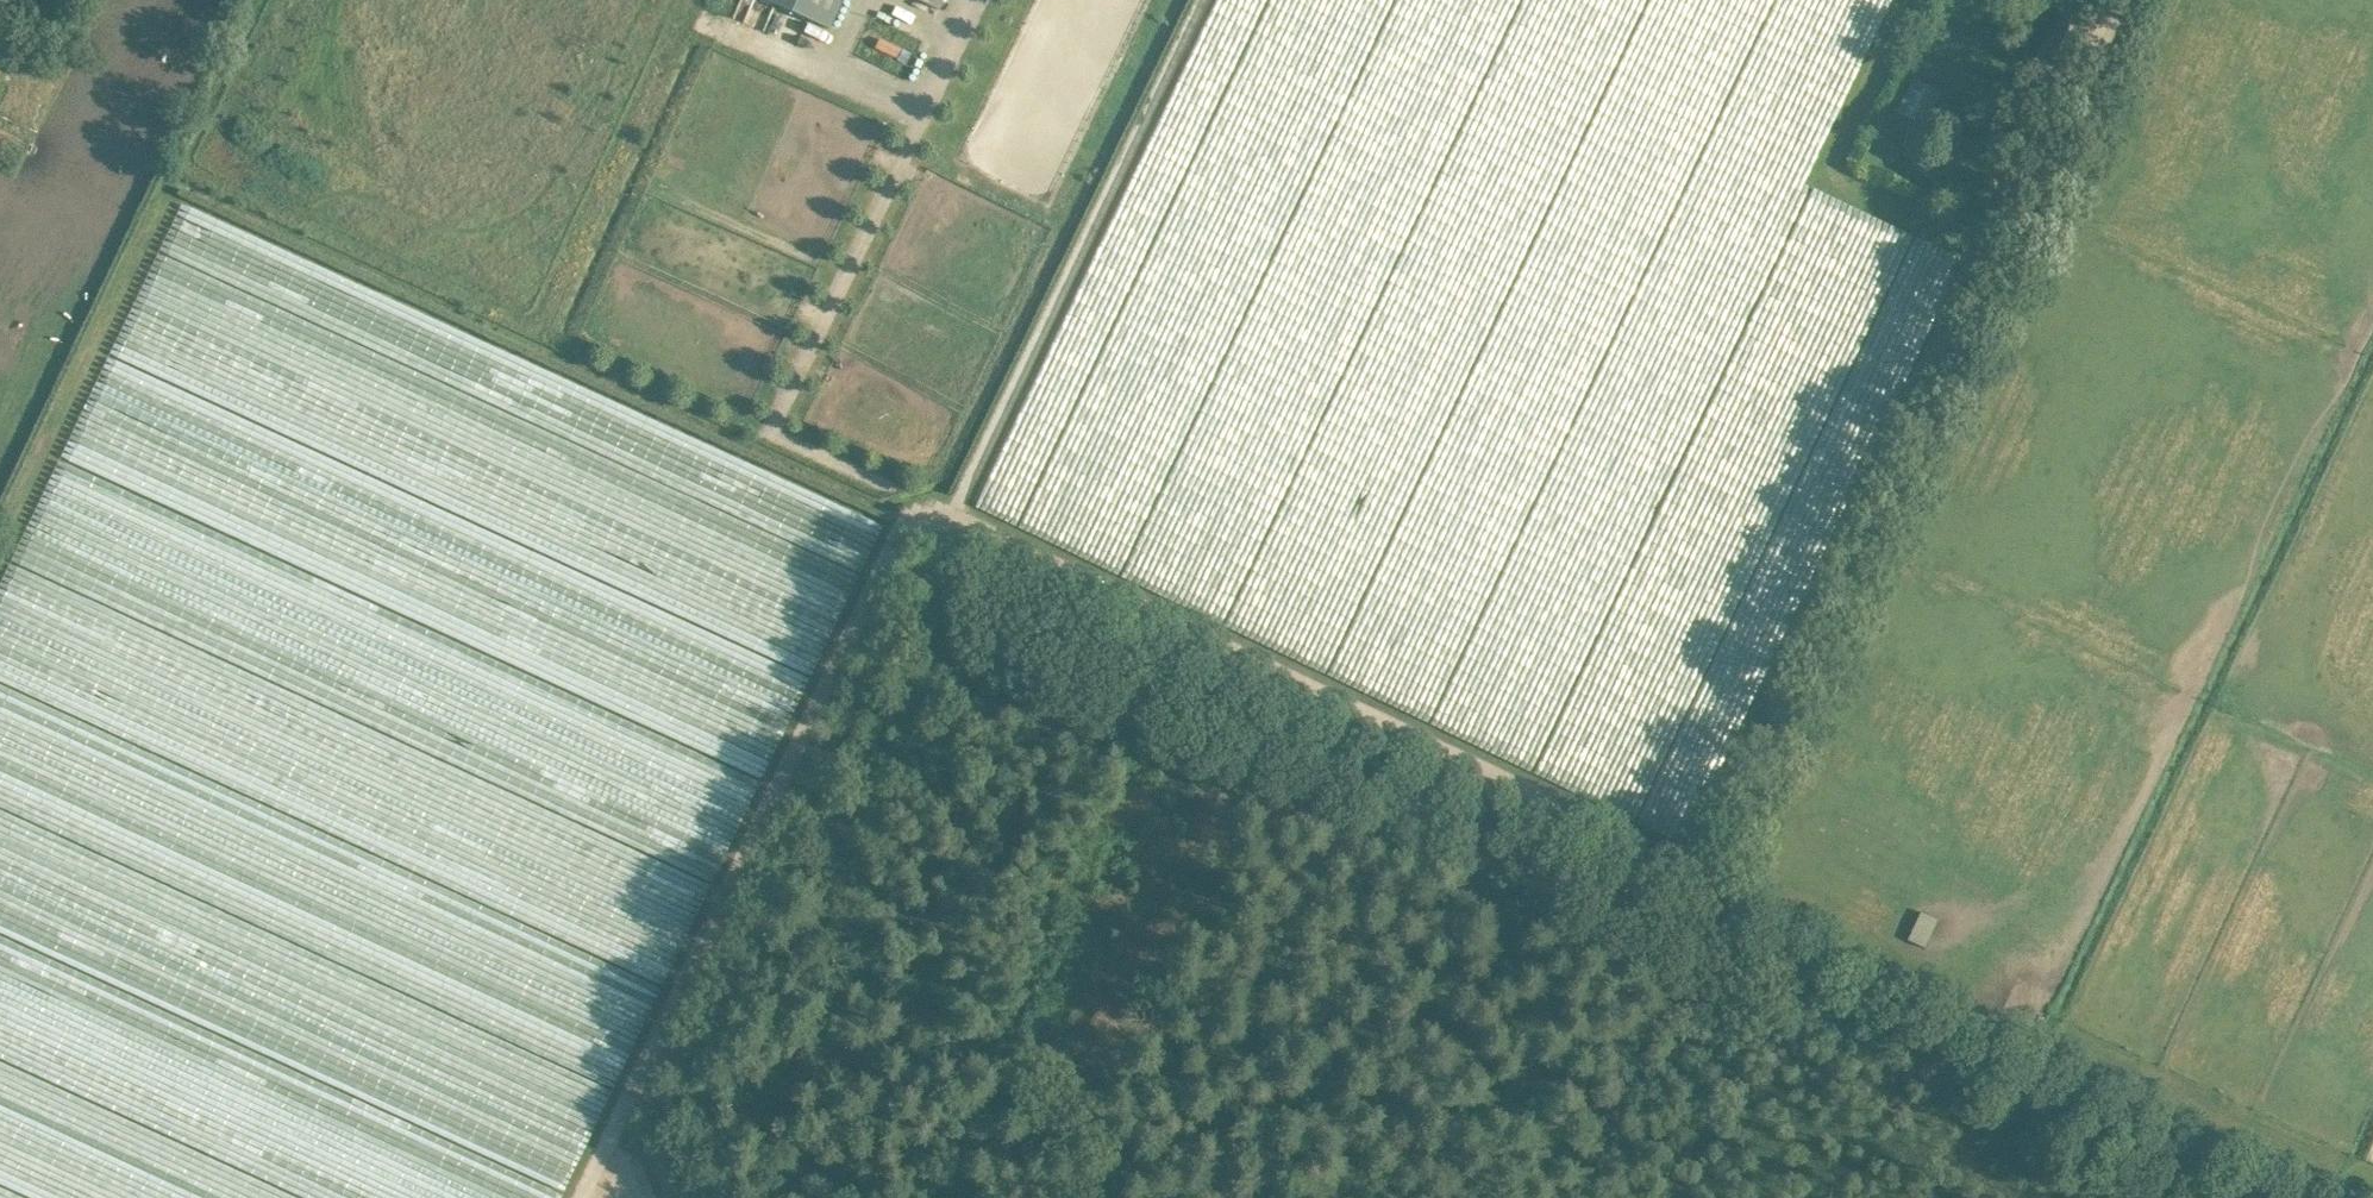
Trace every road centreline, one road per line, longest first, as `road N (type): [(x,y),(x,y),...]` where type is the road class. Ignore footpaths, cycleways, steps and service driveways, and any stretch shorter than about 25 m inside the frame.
road 1 (track): [(890,642),(941,557),(1686,926)]
road 2 (track): [(1669,963),(1686,926),(2264,1197)]
road 3 (track): [(683,1197),(665,1155),(666,1108),(890,642)]
road 4 (track): [(1551,1197),(1669,963)]

